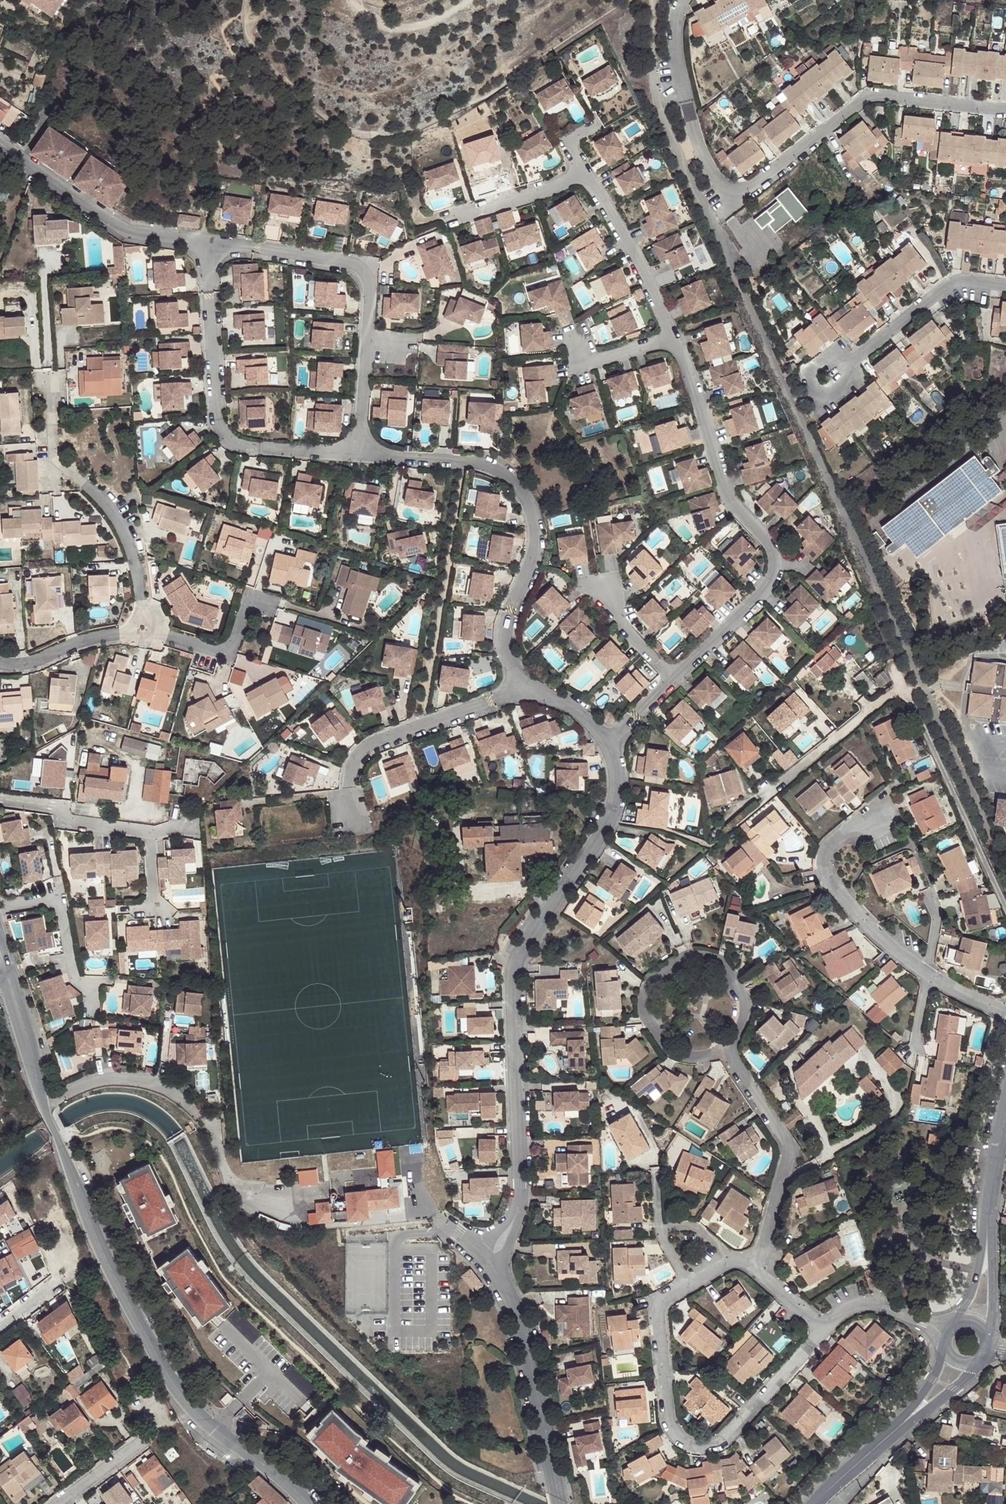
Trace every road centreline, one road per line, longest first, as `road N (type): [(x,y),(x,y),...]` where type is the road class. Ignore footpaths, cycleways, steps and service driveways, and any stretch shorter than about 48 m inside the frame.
road 1 (residential): [(488,1262),(521,1205),(514,972),(524,943),(610,818),(610,740),(518,671),(505,634),(534,549),(531,502),(517,482),(464,460),(360,456)]
road 2 (residential): [(682,0),(684,101),(697,147),(730,197),(875,94),(1005,109)]
road 3 (track): [(630,0),(445,116),(380,135),(332,121),(256,49),(246,0)]
road 4 (unclassified): [(48,1117),(104,1259),(184,1402),(307,1503)]
road 5 (residential): [(205,245),(358,265),(370,277),(360,456)]
road 6 (residential): [(205,245),(214,415),(225,438),(246,449),(360,456)]
road 7 (residential): [(488,1262),(521,1313),(562,1503)]
road 8 (residential): [(0,145),(126,230),(205,245)]
road 9 (residential): [(1005,285),(963,279),(946,286),(846,365)]
road 10 (residential): [(5,968),(48,1117)]
road 11 (residential): [(991,1340),(986,1214)]

